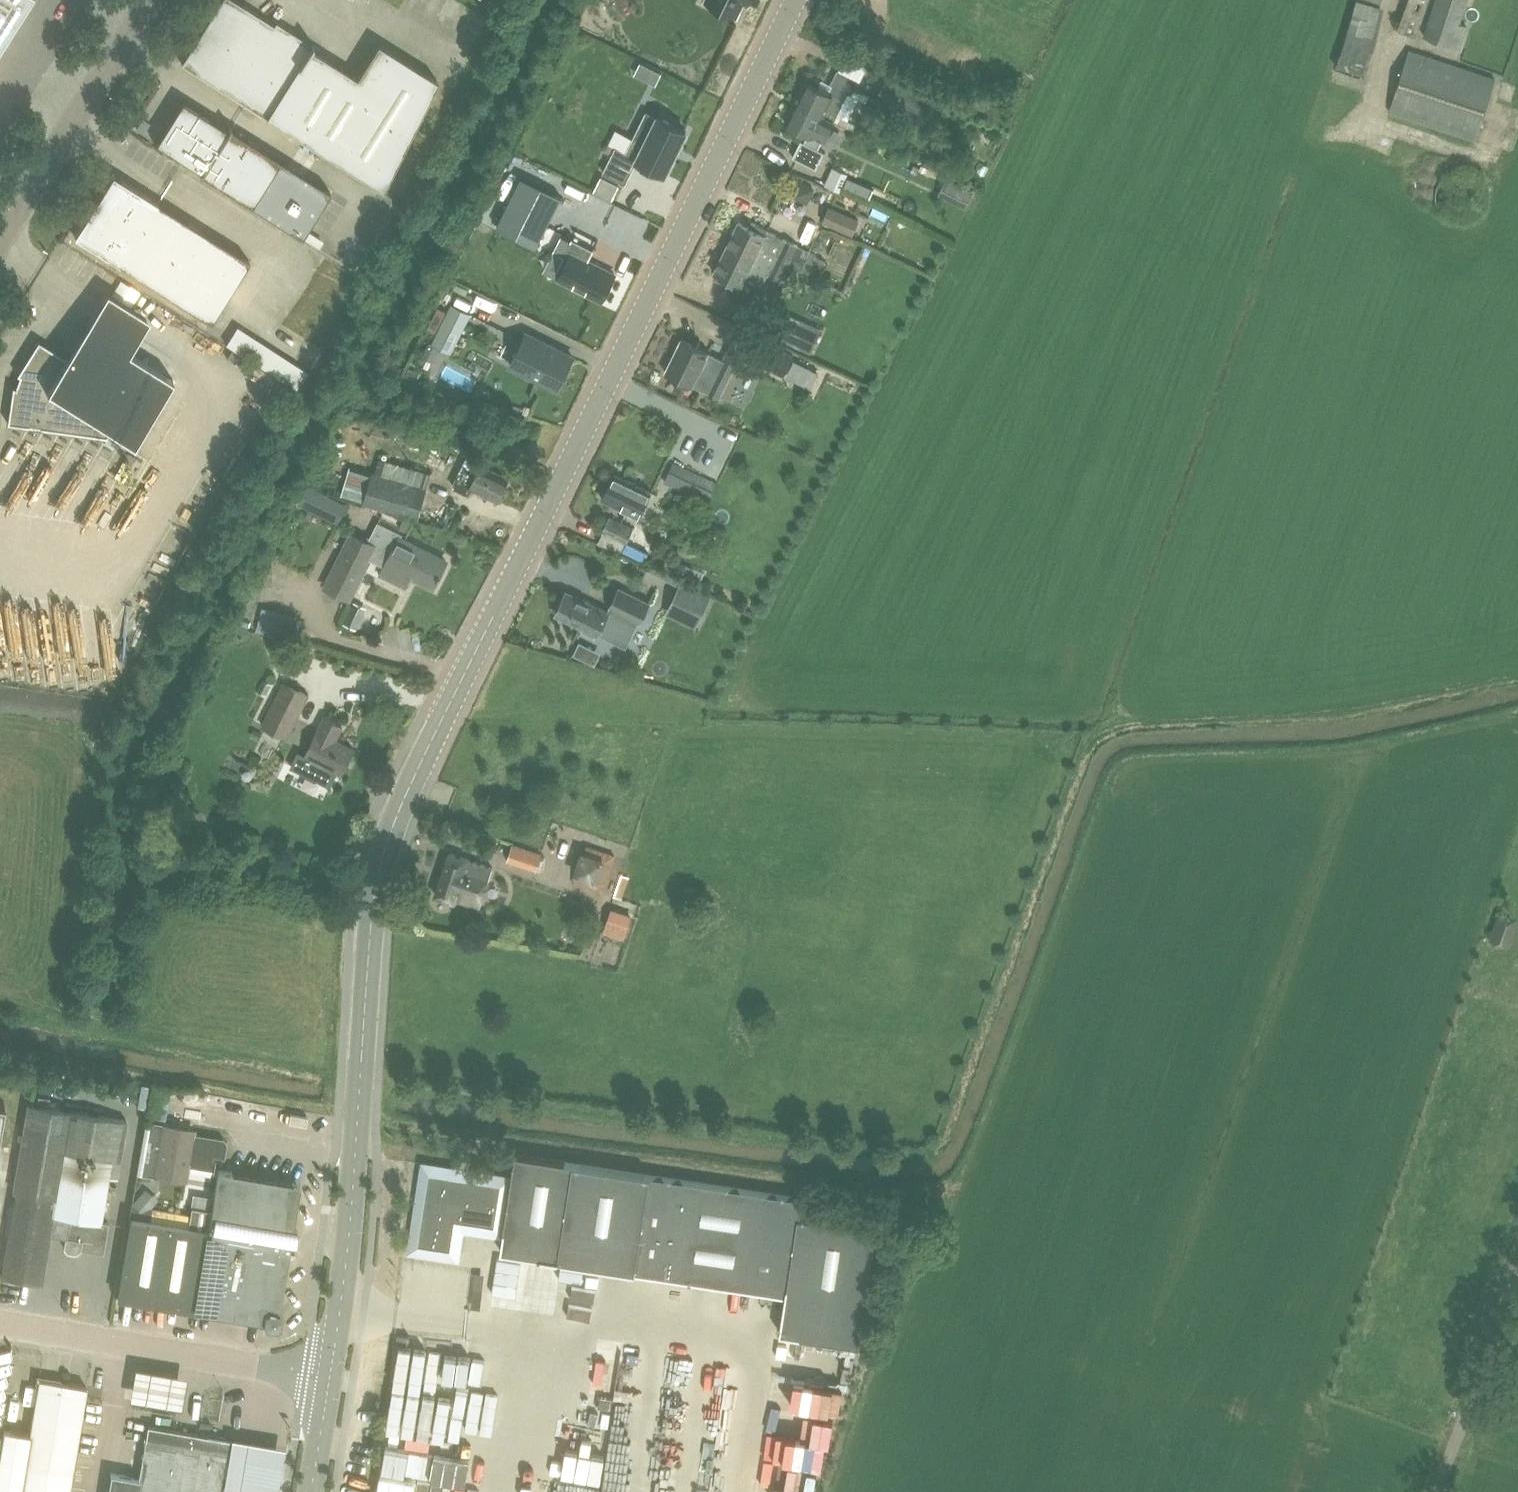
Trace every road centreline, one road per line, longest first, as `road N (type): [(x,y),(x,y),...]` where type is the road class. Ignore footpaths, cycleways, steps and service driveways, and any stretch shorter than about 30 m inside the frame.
road 1 (secondary): [(329,1377),(356,1163),(370,931),(396,817),(794,0)]
road 2 (unclassified): [(0,1323),(329,1377)]
road 3 (unclassified): [(150,0),(0,239)]

